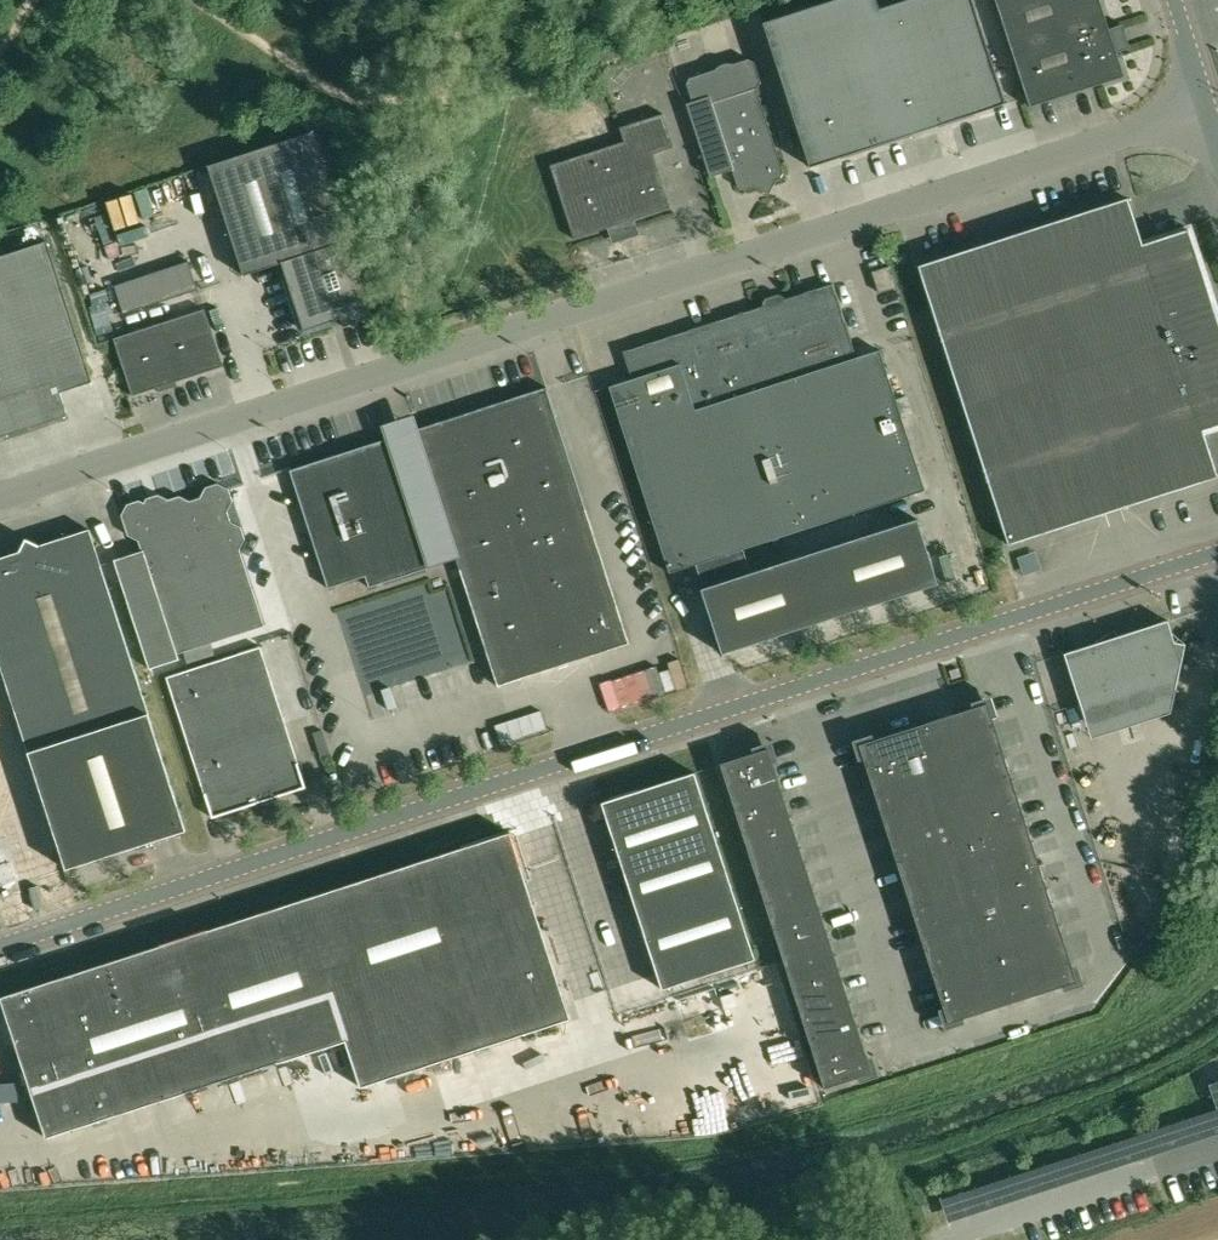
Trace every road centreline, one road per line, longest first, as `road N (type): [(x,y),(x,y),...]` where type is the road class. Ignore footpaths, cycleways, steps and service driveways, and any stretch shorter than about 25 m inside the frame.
road 1 (unclassified): [(0,946),(1217,552)]
road 2 (unclassified): [(0,492),(1205,108)]

